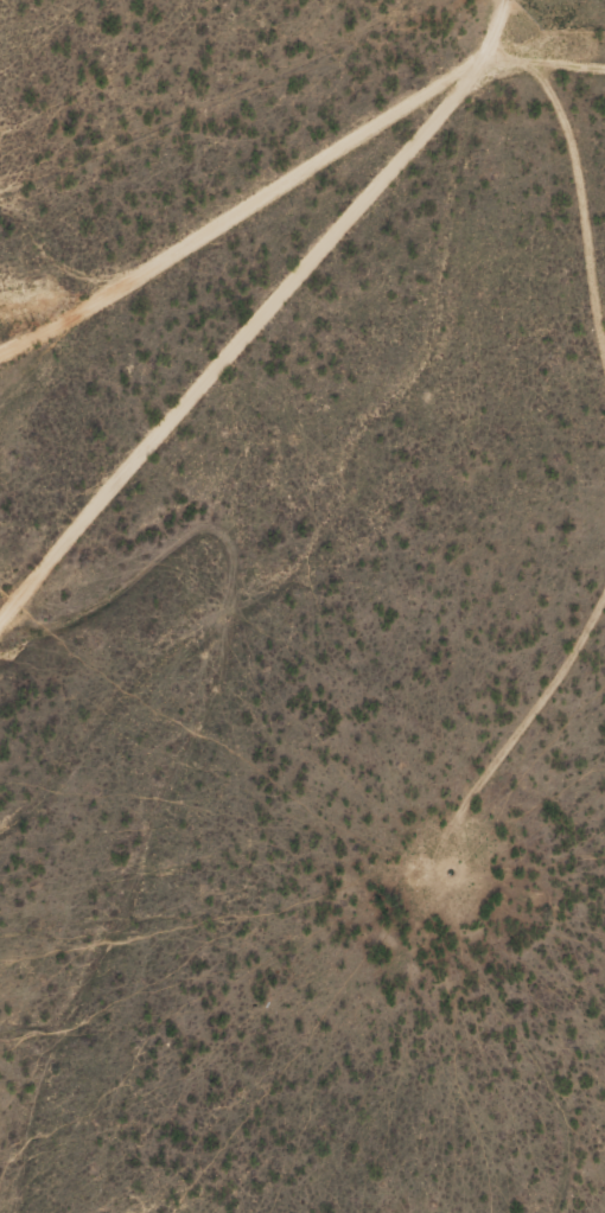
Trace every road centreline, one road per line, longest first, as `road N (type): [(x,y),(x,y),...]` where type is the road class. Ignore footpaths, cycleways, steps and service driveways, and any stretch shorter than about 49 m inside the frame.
road 1 (residential): [(0,365),(408,132),(483,107),(604,109)]
road 2 (residential): [(304,596),(458,250),(464,132),(483,107),(503,0)]
road 3 (residential): [(0,838),(82,759),(130,677),(248,596),(304,596)]
road 4 (residential): [(604,841),(304,596)]

